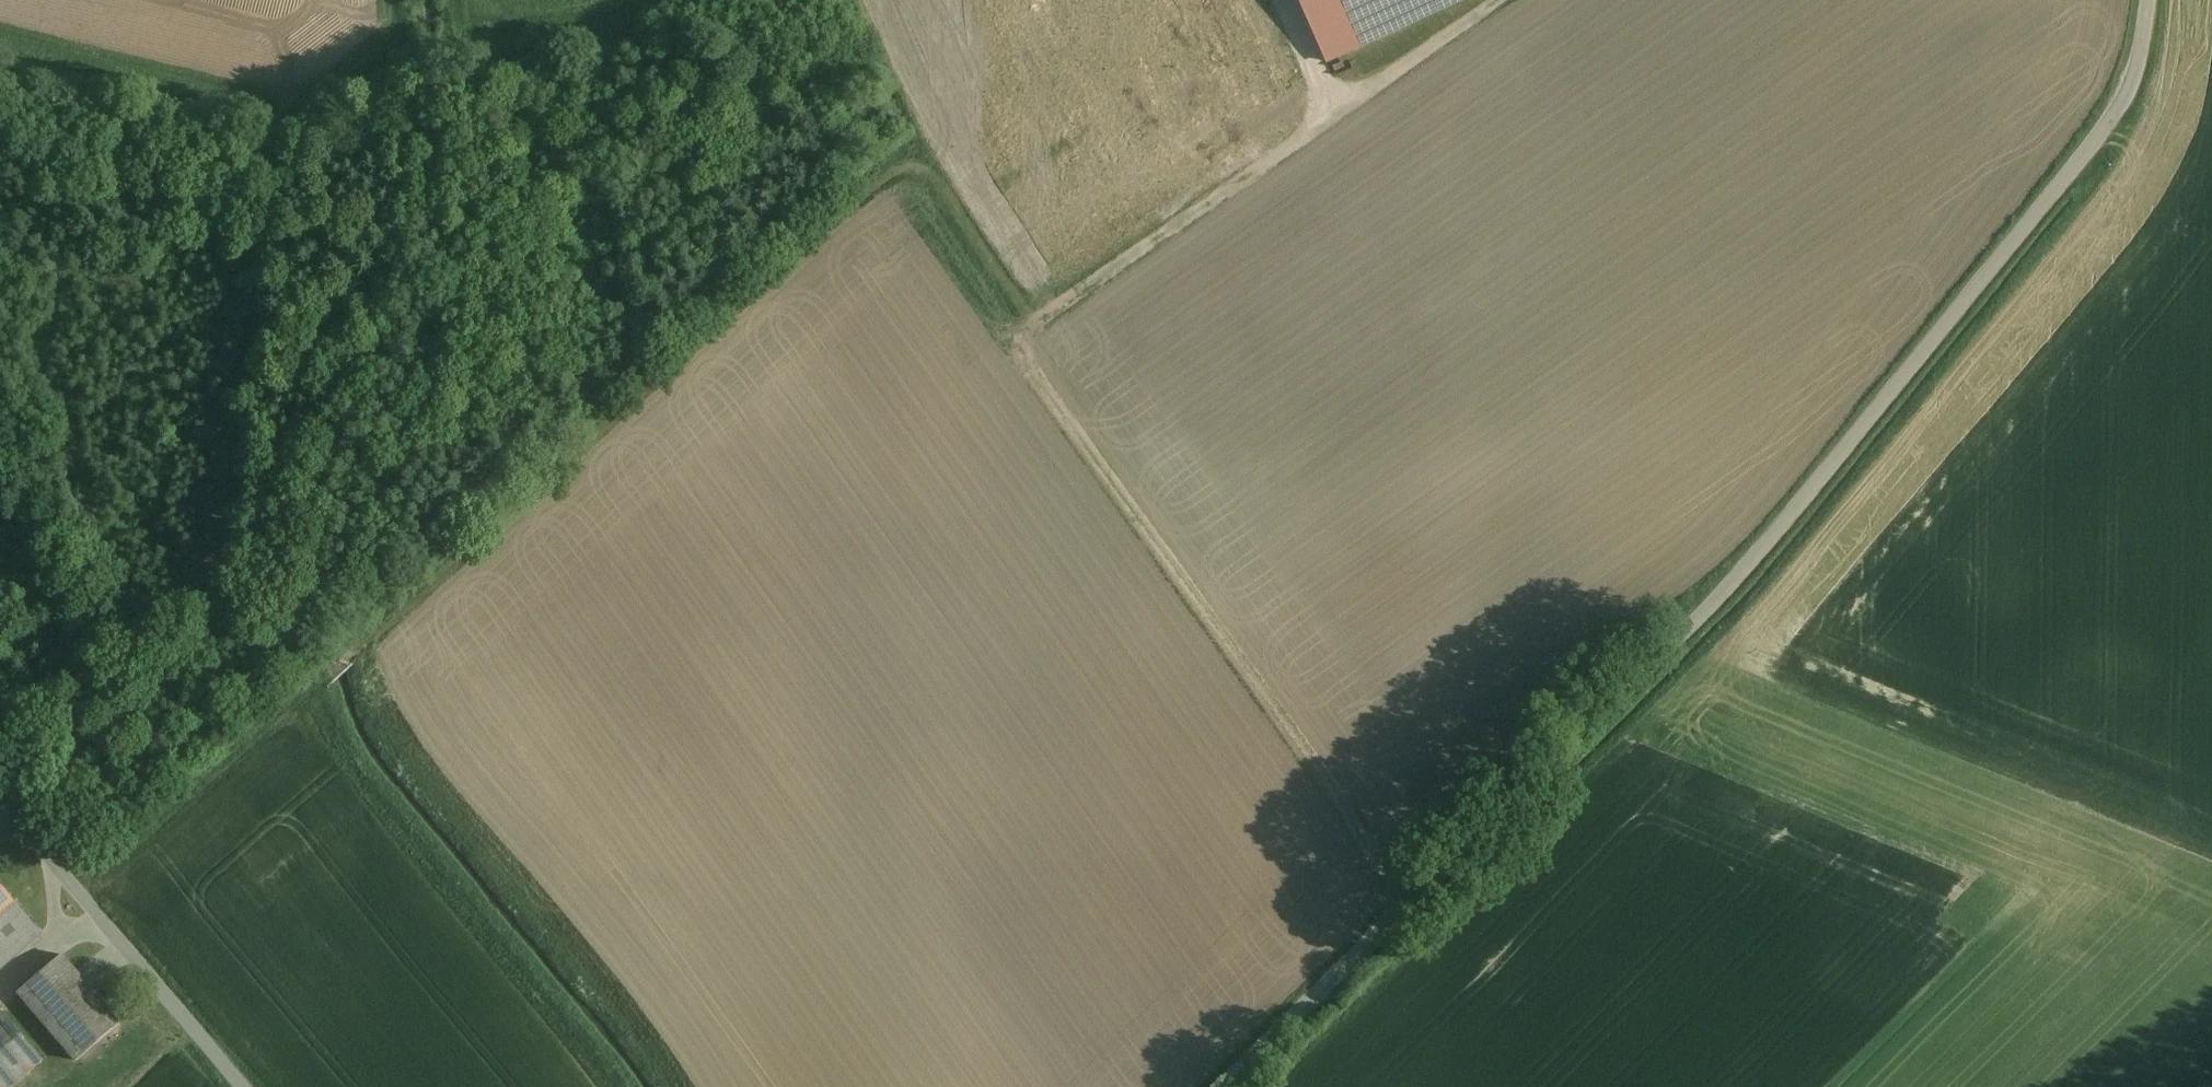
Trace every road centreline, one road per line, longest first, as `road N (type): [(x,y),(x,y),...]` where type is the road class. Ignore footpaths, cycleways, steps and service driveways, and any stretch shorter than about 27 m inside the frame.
road 1 (track): [(1494,0),(1040,313),(1027,311),(917,164),(904,160),(77,893)]
road 2 (unclassified): [(1222,1086),(1683,634),(2127,97),(2150,0)]
road 3 (track): [(284,67),(237,536),(223,565),(173,604),(0,637)]
road 4 (unclassified): [(0,803),(241,1086)]

